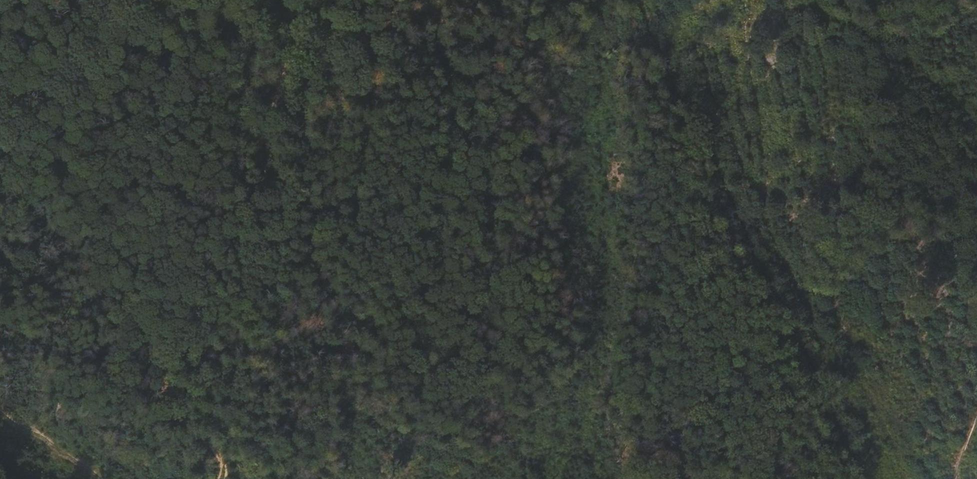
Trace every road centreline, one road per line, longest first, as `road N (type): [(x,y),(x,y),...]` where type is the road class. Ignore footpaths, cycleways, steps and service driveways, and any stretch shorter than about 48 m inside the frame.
road 1 (track): [(290,0),(287,42),(263,112),(258,205),(240,252),(160,379),(193,433),(223,459),(224,478)]

